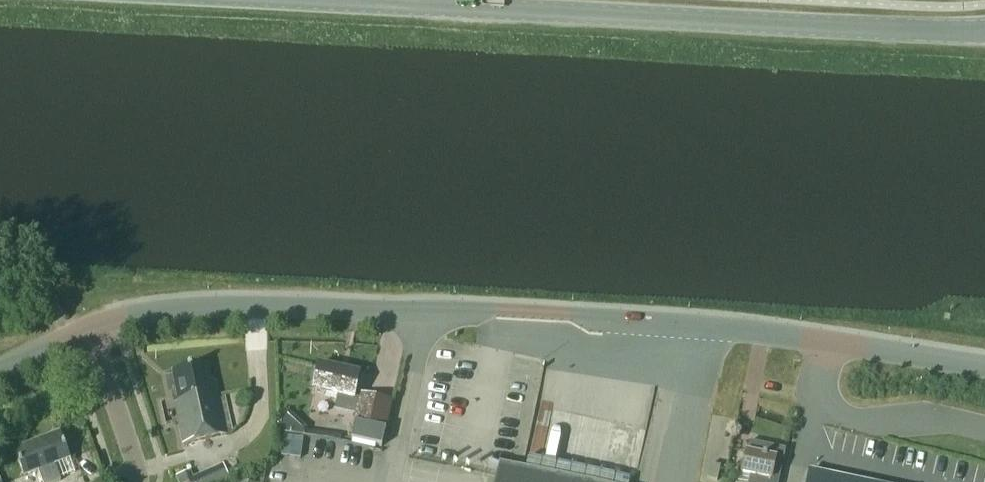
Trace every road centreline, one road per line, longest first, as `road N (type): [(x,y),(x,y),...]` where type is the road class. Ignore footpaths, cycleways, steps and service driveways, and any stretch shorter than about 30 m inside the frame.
road 1 (tertiary): [(826,342),(508,308),(206,305),(91,327)]
road 2 (secondary): [(292,0),(984,29)]
road 3 (unclassified): [(984,427),(844,418),(827,406),(820,387),(826,342)]
road 4 (residential): [(138,481),(91,327)]
road 5 (tertiary): [(984,365),(826,342)]

